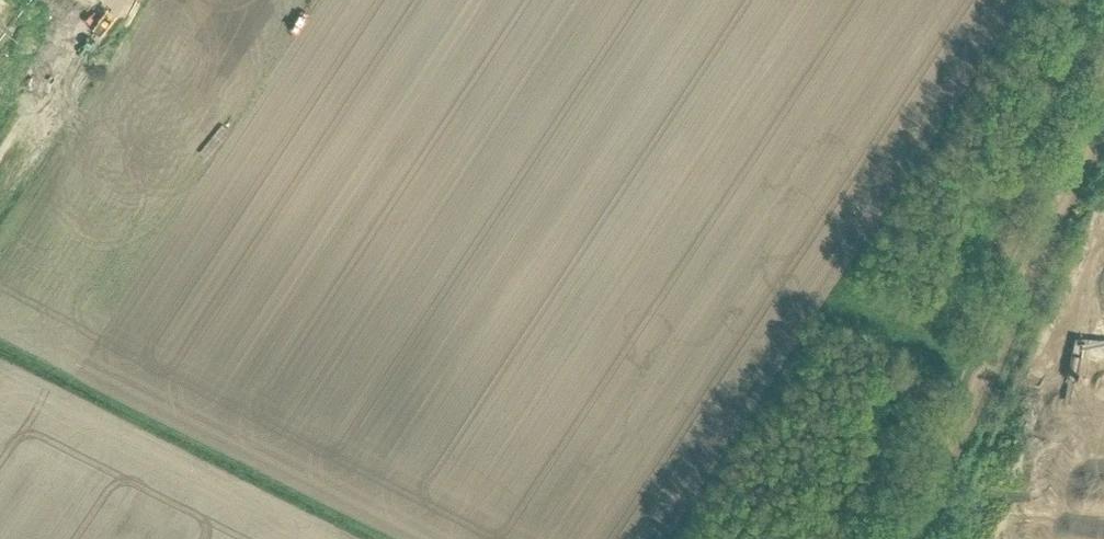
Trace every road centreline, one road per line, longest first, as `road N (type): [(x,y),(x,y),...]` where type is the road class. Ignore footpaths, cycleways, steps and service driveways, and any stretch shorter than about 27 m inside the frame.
road 1 (track): [(908,538),(1103,115)]

